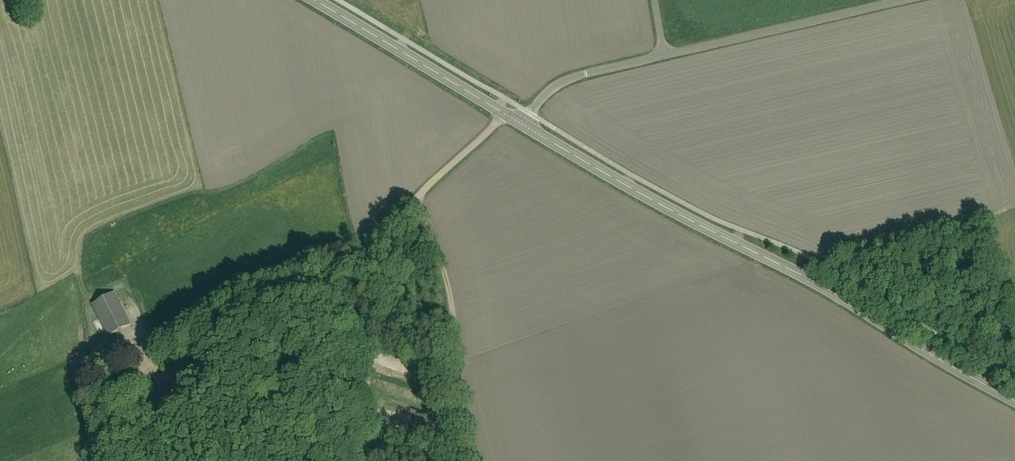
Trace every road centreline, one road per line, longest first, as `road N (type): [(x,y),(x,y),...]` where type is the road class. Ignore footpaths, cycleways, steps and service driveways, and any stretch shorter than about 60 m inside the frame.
road 1 (secondary): [(1014,403),(824,288),(523,125)]
road 2 (track): [(413,202),(340,270),(164,366)]
road 3 (track): [(474,460),(446,279),(413,202)]
road 4 (unclassified): [(664,55),(901,0)]
road 5 (secondary): [(505,114),(308,0)]
road 6 (unclassified): [(530,114),(560,83),(664,55)]
road 7 (track): [(413,202),(505,114)]

